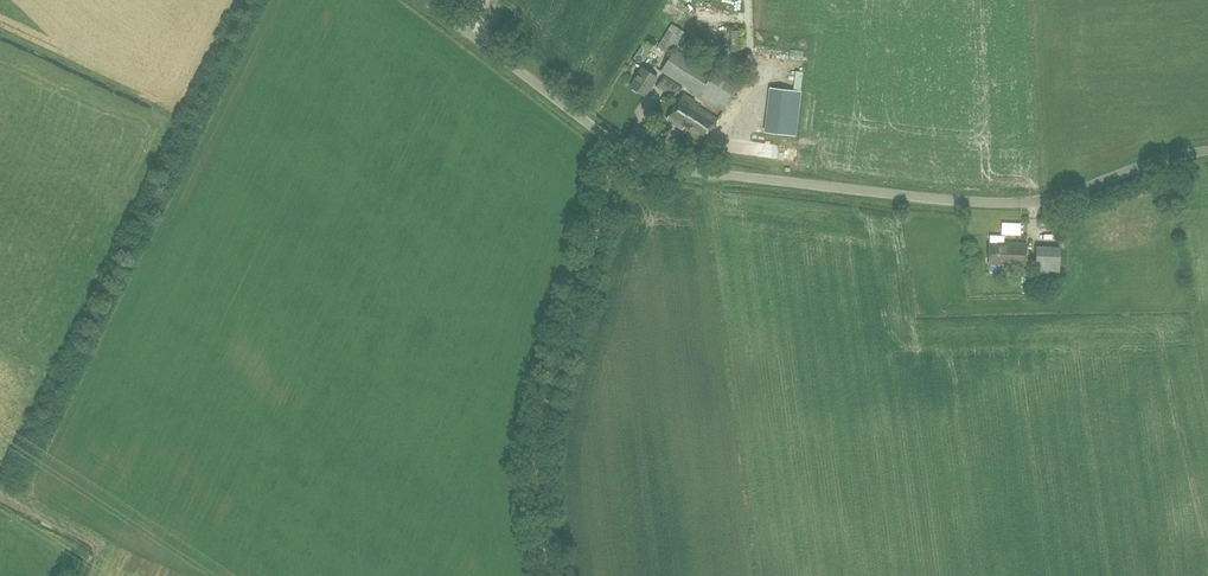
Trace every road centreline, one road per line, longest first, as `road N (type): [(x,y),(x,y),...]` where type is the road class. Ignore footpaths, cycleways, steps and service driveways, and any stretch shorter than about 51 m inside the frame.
road 1 (unclassified): [(1207,151),(1020,203),(674,169),(621,148),(426,0)]
road 2 (track): [(621,148),(540,430),(550,575)]

